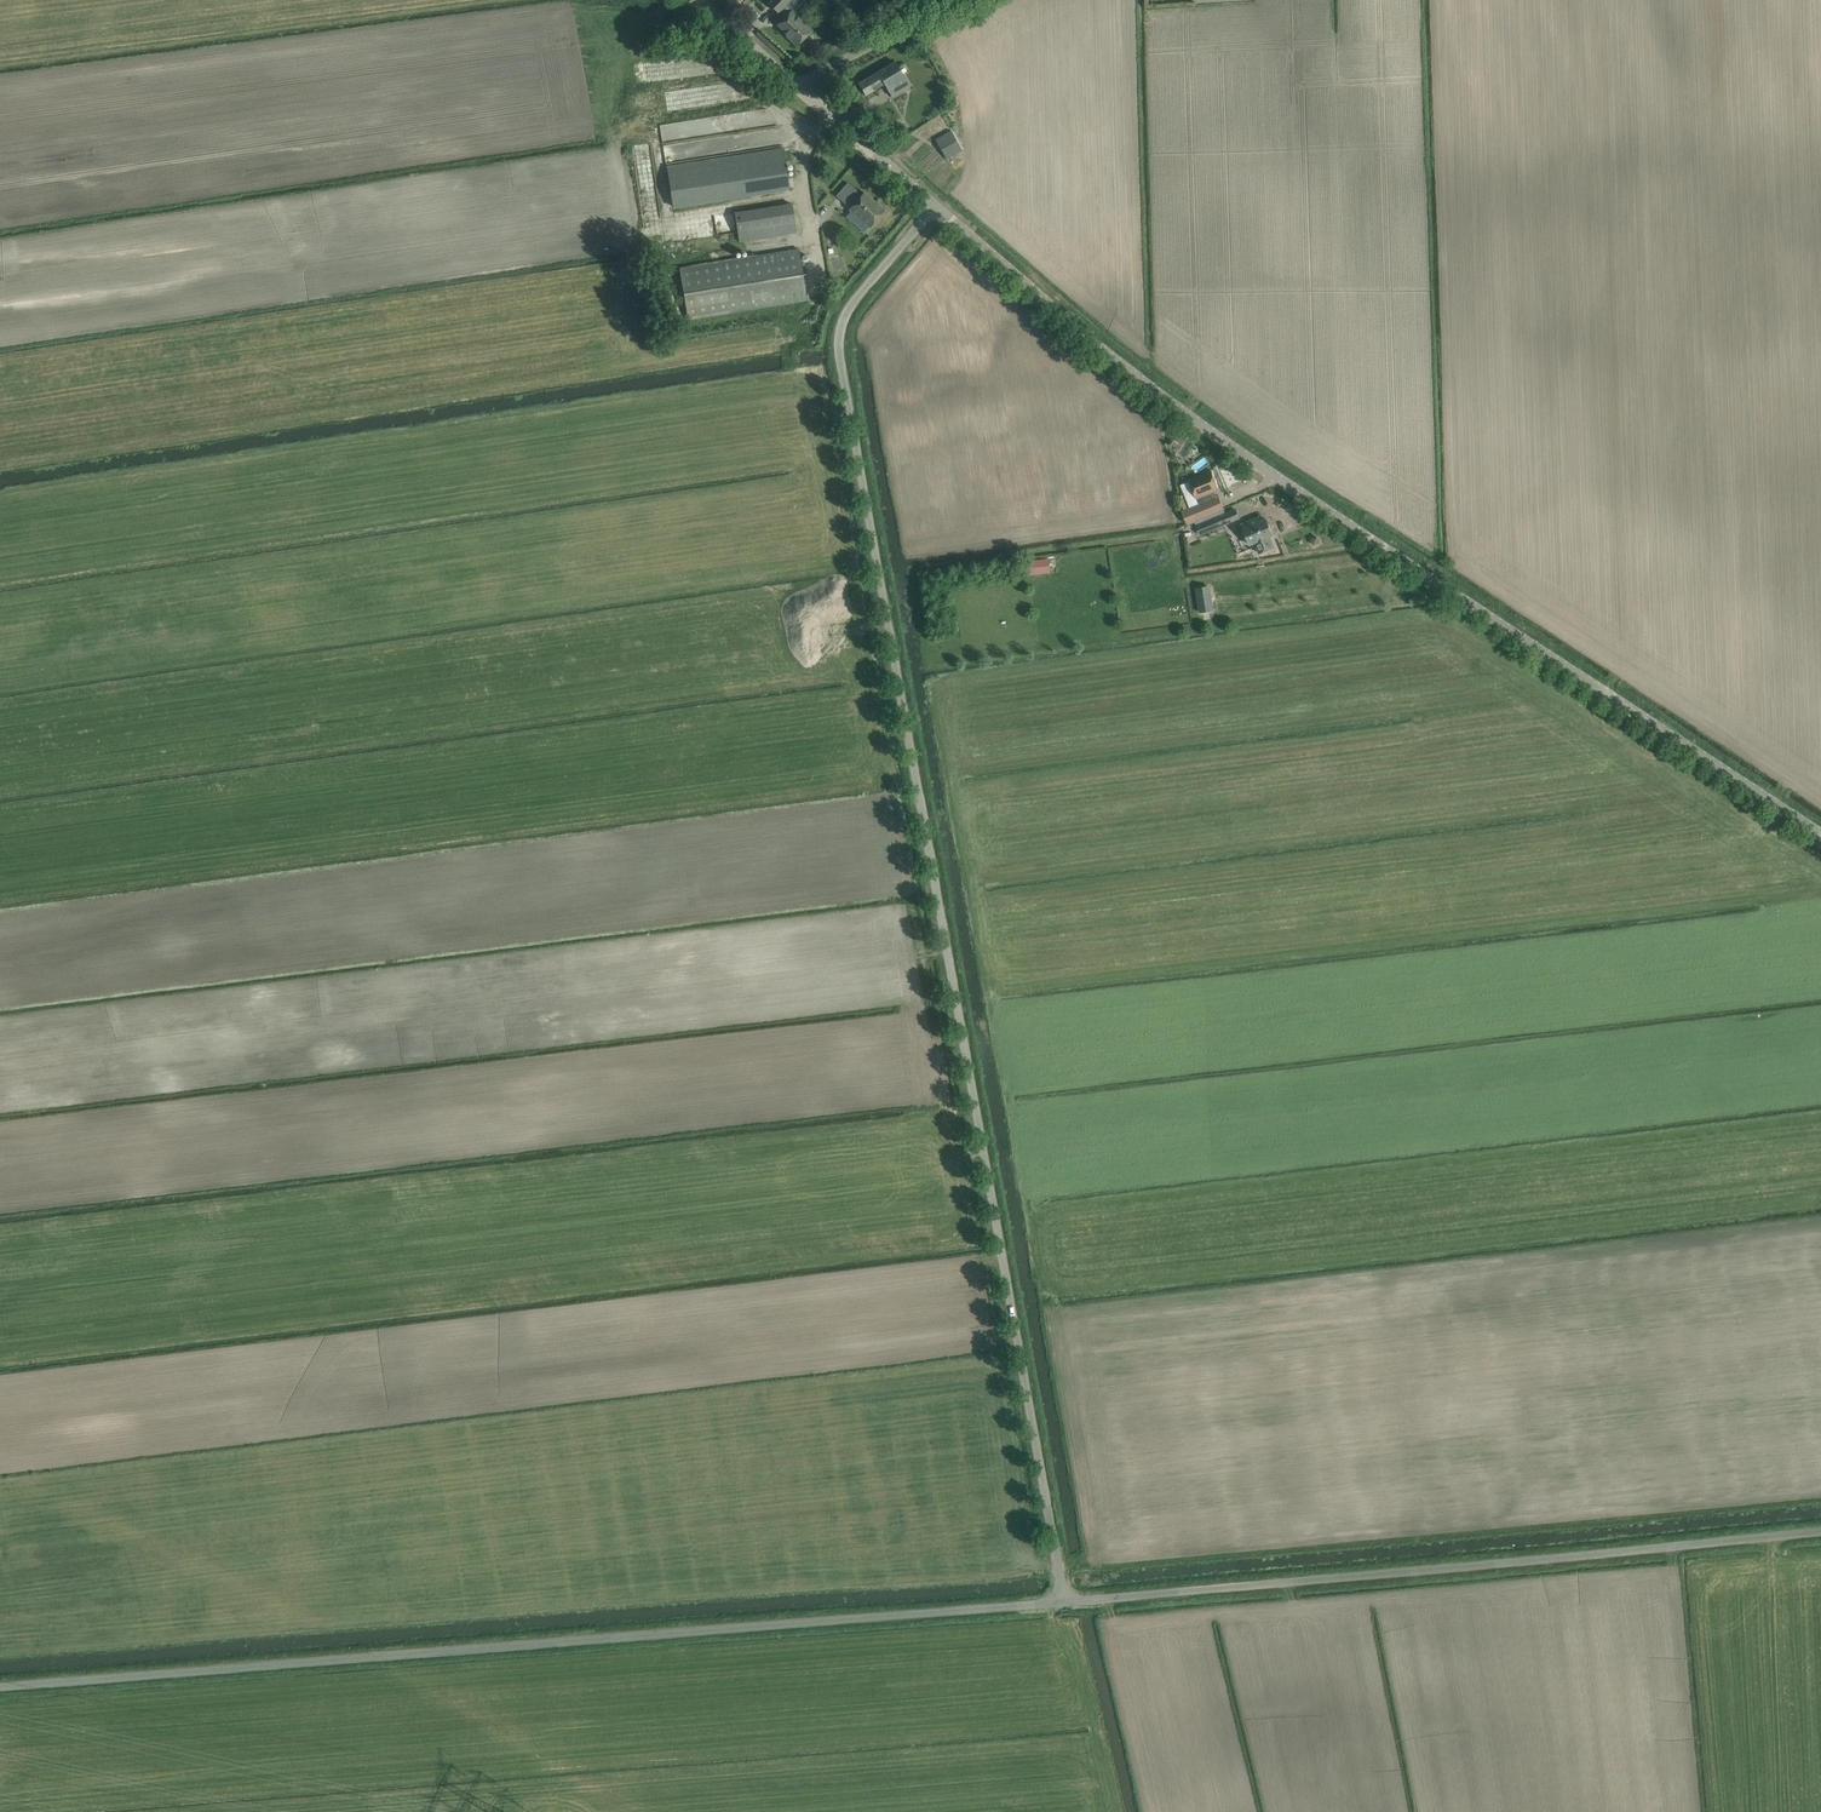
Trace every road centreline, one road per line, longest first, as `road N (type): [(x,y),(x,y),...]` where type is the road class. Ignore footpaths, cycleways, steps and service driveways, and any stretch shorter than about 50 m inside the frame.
road 1 (unclassified): [(1063,1598),(842,344),(849,314),(938,208)]
road 2 (unclassified): [(1820,827),(1246,456),(938,208)]
road 3 (unclassified): [(0,1687),(1063,1598)]
road 4 (unclassified): [(1063,1598),(1820,1533)]
road 5 (unclassified): [(938,208),(797,87)]
road 6 (residential): [(797,87),(959,0)]
road 7 (residential): [(797,87),(699,0)]

